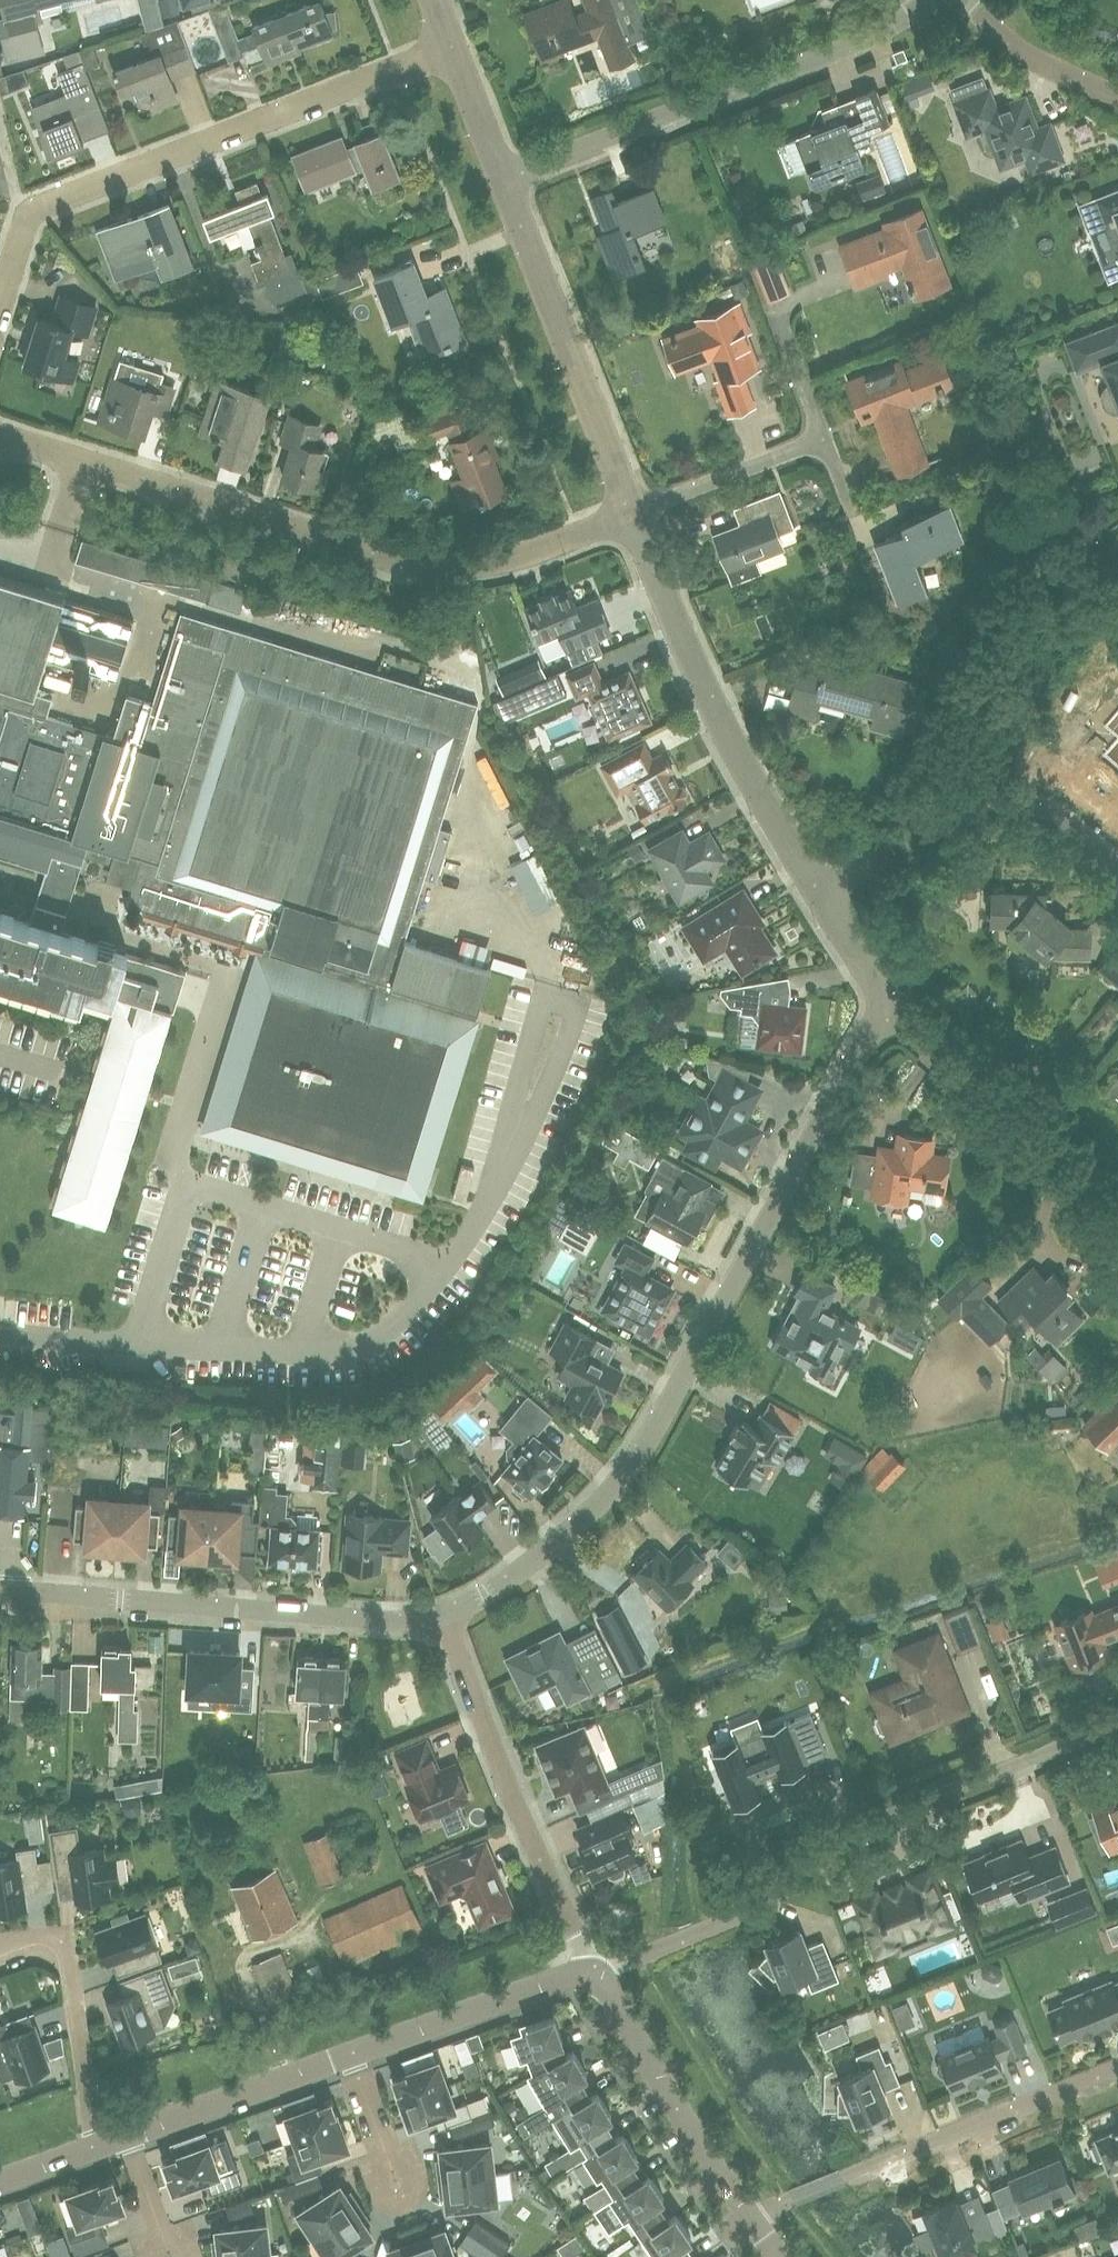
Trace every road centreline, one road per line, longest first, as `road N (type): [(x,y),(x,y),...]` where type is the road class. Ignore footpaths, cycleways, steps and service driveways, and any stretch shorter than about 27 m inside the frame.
road 1 (residential): [(446,1617),(532,1567),(604,1510),(669,1420),(871,1055),(883,1001)]
road 2 (unclassified): [(635,519),(492,573),(410,570),(0,436)]
road 3 (residential): [(593,1979),(745,1916),(783,1866),(830,1834),(1117,1723)]
road 4 (unclassified): [(0,314),(23,234),(42,212),(457,48)]
road 5 (unclassified): [(512,184),(894,28),(936,0)]
road 6 (residential): [(0,1589),(446,1617)]
road 7 (residential): [(829,873),(635,519)]
road 8 (residential): [(446,1617),(593,1979)]
road 9 (residential): [(767,2237),(866,2174),(1117,2073)]
road 10 (residential): [(635,519),(512,184)]
road 11 (unclassified): [(1117,871),(1015,786),(955,802),(829,873)]
road 12 (unclassified): [(1117,1220),(956,1029),(883,1001)]
road 13 (residential): [(767,2237),(593,1979)]
road 14 (residential): [(97,2150),(68,1937),(0,1950)]
road 15 (residential): [(352,2055),(565,1980),(593,1979)]
road 16 (residential): [(128,2139),(352,2055)]
road 17 (unclassified): [(635,519),(830,423)]
road 18 (residential): [(1117,97),(1007,38),(975,0)]
road 19 (residential): [(352,2055),(404,2197)]
road 20 (residential): [(512,184),(457,48)]
road 21 (residential): [(883,1001),(870,947),(829,873)]
road 22 (residential): [(128,2139),(167,2256)]

